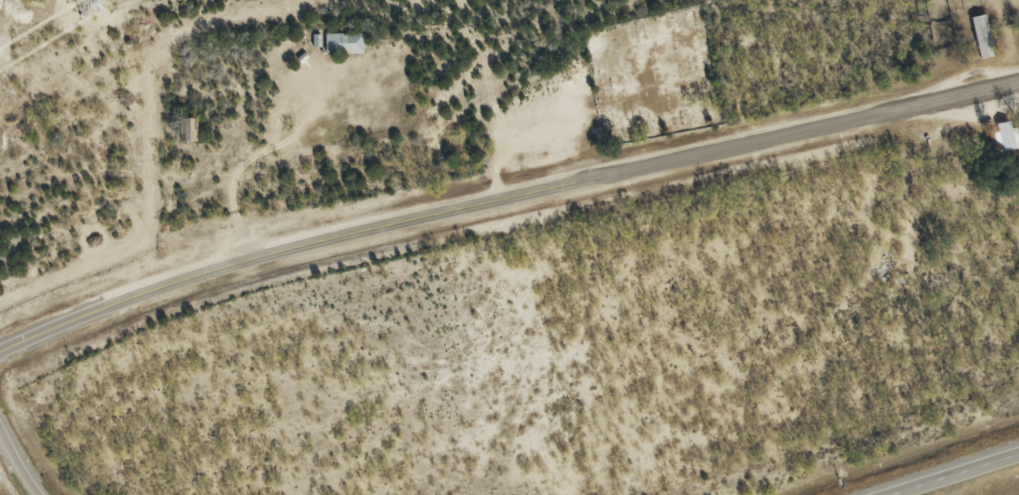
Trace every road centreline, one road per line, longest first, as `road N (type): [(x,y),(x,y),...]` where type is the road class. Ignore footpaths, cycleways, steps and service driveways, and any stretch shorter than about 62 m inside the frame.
road 1 (tertiary): [(1018,82),(295,244),(145,292),(0,354)]
road 2 (motorway): [(1018,451),(879,494)]

